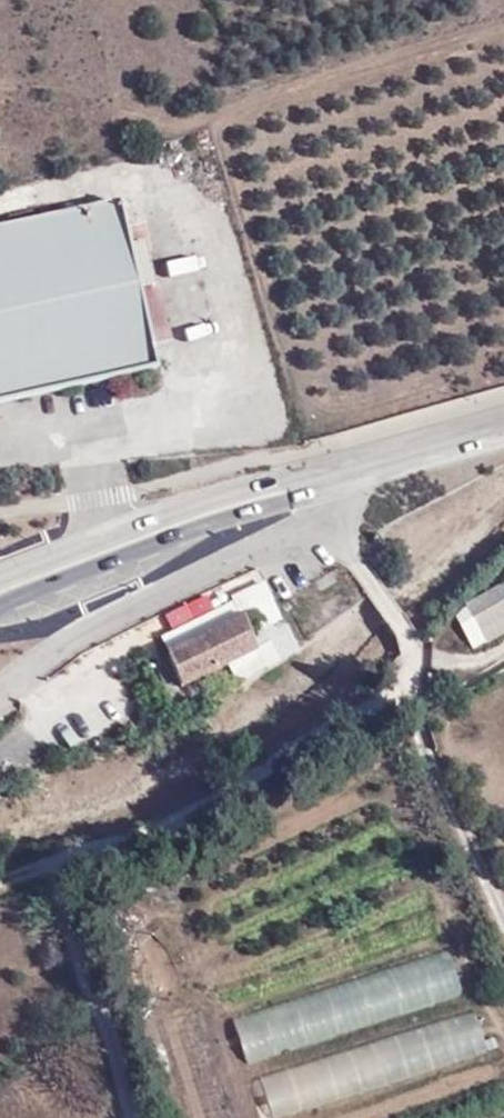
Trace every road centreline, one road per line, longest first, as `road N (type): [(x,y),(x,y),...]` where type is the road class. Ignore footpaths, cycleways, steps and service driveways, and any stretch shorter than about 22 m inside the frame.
road 1 (unclassified): [(336,474),(331,527),(413,650),(358,711),(274,768),(165,824),(74,859),(59,879),(58,903),(107,1030),(131,1117)]
road 2 (secondary): [(0,607),(248,499)]
road 3 (secondary): [(248,499),(114,533),(0,574)]
road 4 (secondary): [(336,474),(503,429)]

